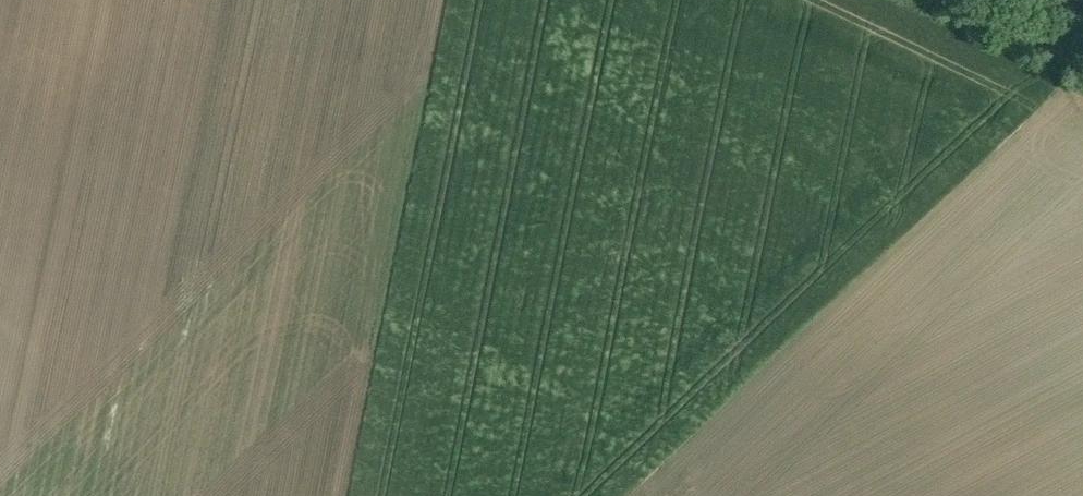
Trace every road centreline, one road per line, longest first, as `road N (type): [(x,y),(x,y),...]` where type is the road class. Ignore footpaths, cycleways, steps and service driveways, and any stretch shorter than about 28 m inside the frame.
road 1 (track): [(946,0),(1082,67)]

